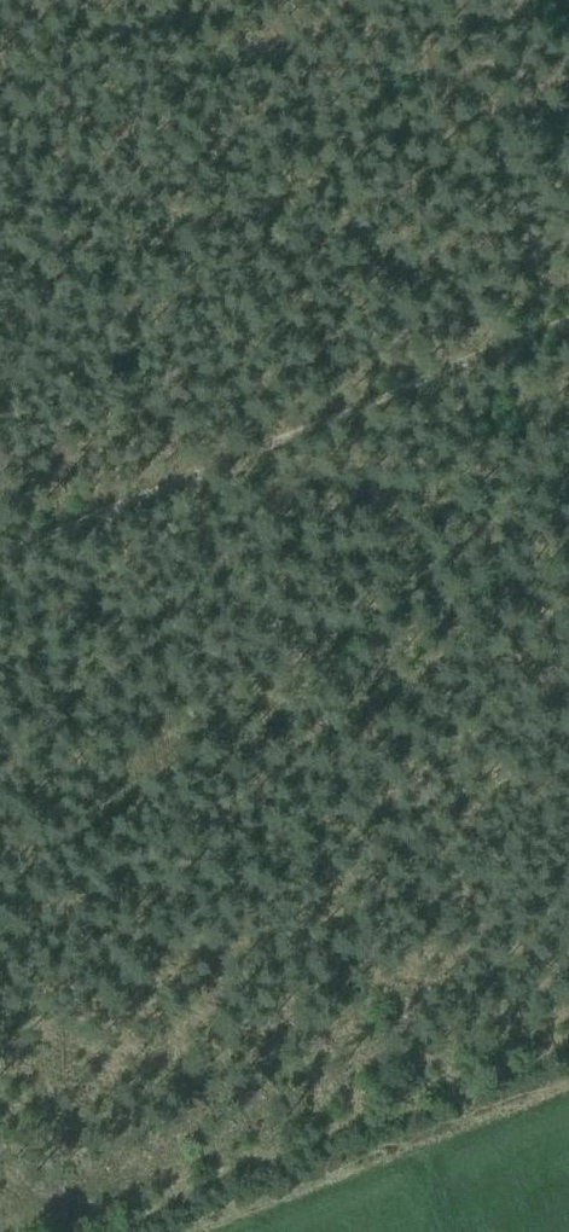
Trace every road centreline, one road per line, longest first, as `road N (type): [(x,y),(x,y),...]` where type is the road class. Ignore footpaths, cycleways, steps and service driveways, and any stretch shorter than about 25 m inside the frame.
road 1 (track): [(568,324),(0,560)]

